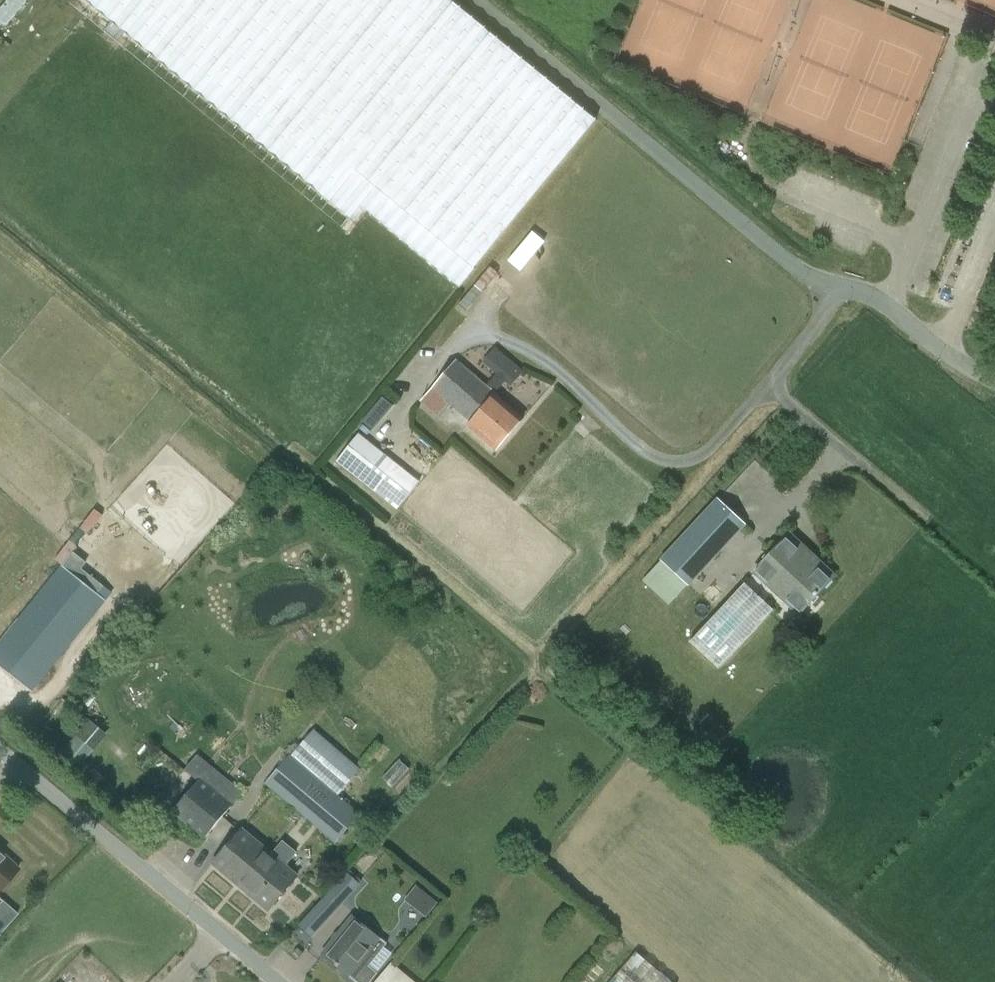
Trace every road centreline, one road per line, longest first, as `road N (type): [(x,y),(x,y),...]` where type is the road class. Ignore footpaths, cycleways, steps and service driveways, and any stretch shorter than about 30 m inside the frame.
road 1 (unclassified): [(477,0),(796,270),(864,294),(941,353)]
road 2 (unclassified): [(276,981),(0,752)]

